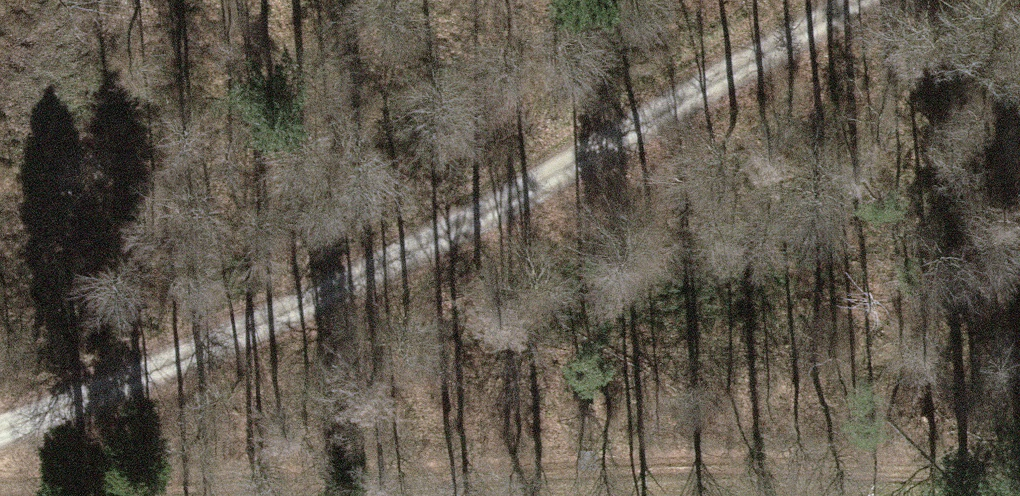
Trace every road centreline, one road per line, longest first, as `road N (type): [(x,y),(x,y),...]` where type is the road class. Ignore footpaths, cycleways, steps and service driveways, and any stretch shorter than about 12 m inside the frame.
road 1 (track): [(0,464),(115,480),(835,469),(1019,485)]
road 2 (track): [(0,438),(347,288),(585,173),(874,0)]

